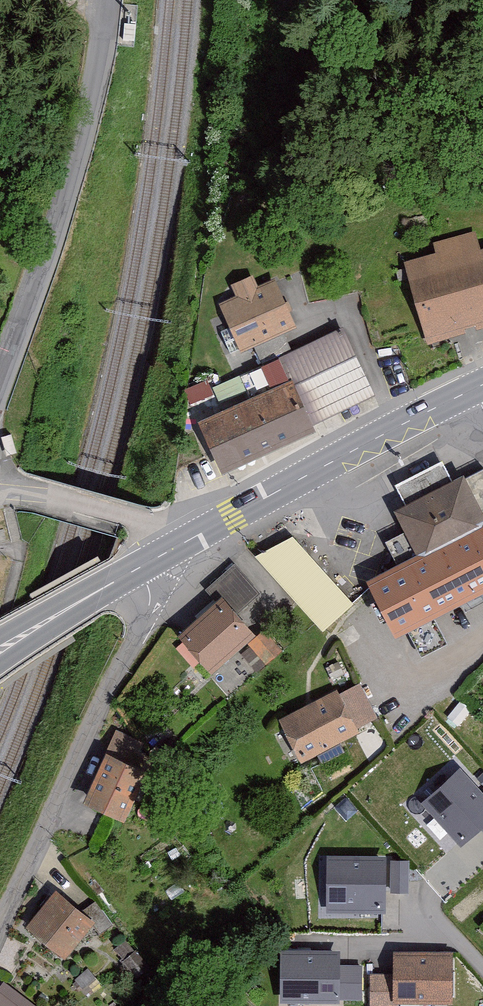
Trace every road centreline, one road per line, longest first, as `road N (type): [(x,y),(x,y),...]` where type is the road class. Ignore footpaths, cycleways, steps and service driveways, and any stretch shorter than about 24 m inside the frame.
road 1 (tertiary): [(0,380),(68,178),(108,0)]
road 2 (secondary): [(183,542),(478,388)]
road 3 (secondary): [(0,649),(183,542)]
road 4 (residential): [(183,542),(0,485)]

